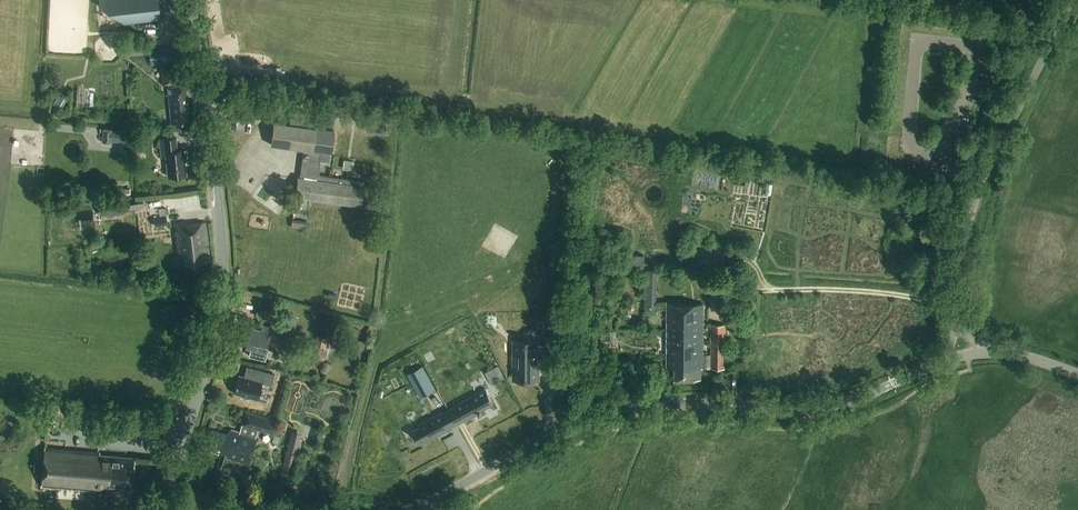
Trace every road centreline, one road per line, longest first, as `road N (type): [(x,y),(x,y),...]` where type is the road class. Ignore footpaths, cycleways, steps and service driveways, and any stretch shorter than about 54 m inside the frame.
road 1 (tertiary): [(412,509),(602,413),(814,408),(867,396),(946,361)]
road 2 (tertiary): [(155,509),(200,388),(222,270),(188,0)]
road 3 (unclassified): [(957,321),(980,187),(1072,0)]
road 4 (track): [(958,309),(865,292),(761,292)]

